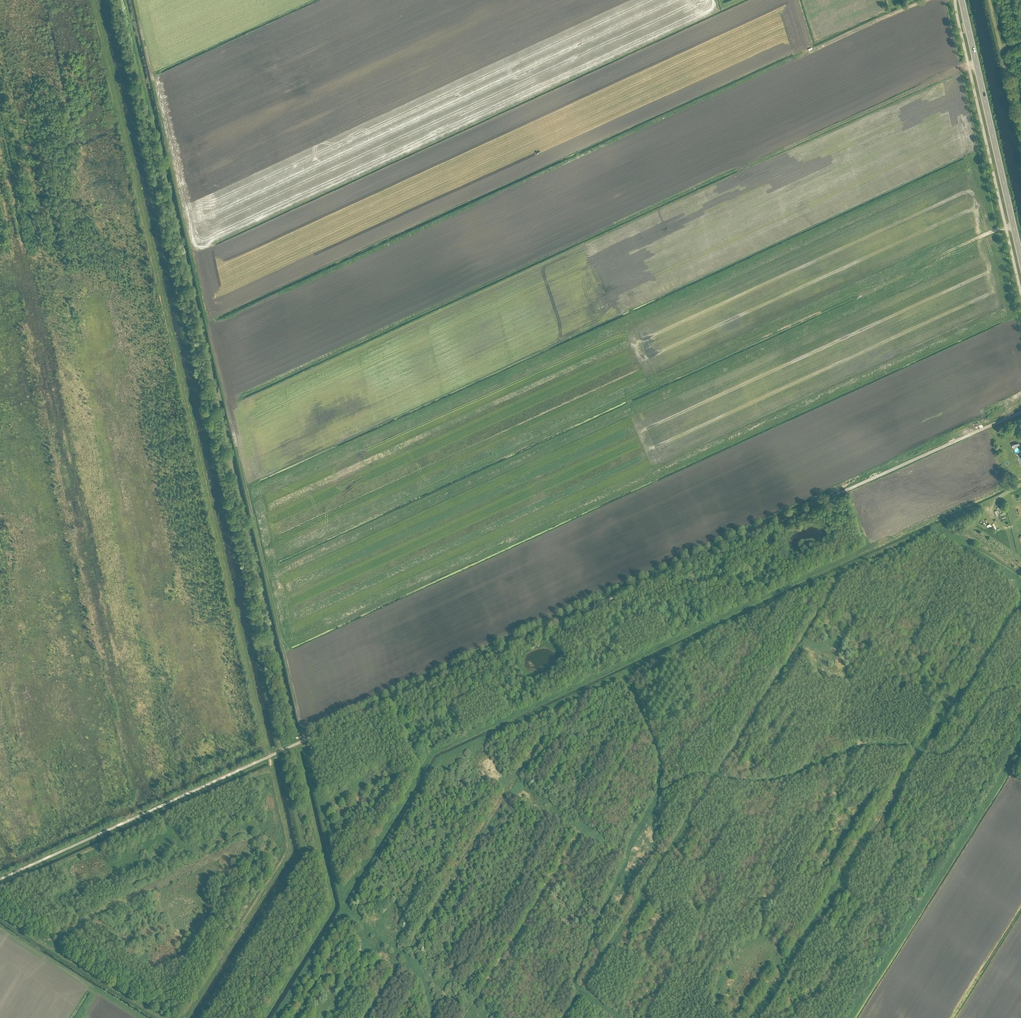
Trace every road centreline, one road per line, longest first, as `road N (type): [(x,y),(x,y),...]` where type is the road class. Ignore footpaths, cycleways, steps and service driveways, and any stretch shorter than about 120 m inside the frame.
road 1 (track): [(269,758),(94,0)]
road 2 (track): [(282,751),(108,0)]
road 3 (track): [(202,1017),(303,854),(282,751)]
road 4 (track): [(185,1017),(287,855),(269,758)]
road 5 (primary): [(1020,258),(962,0)]
road 6 (track): [(0,917),(158,1017)]
road 7 (track): [(1020,136),(990,0)]
road 8 (track): [(925,0),(813,49)]

